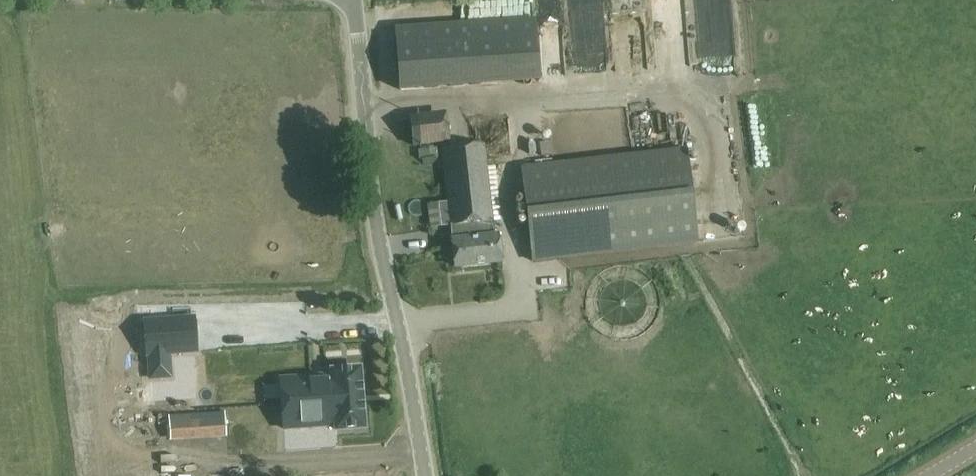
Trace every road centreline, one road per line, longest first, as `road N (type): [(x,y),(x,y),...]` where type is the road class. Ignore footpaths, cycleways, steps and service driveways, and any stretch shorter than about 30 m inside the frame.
road 1 (unclassified): [(420,475),(378,249),(349,0)]

